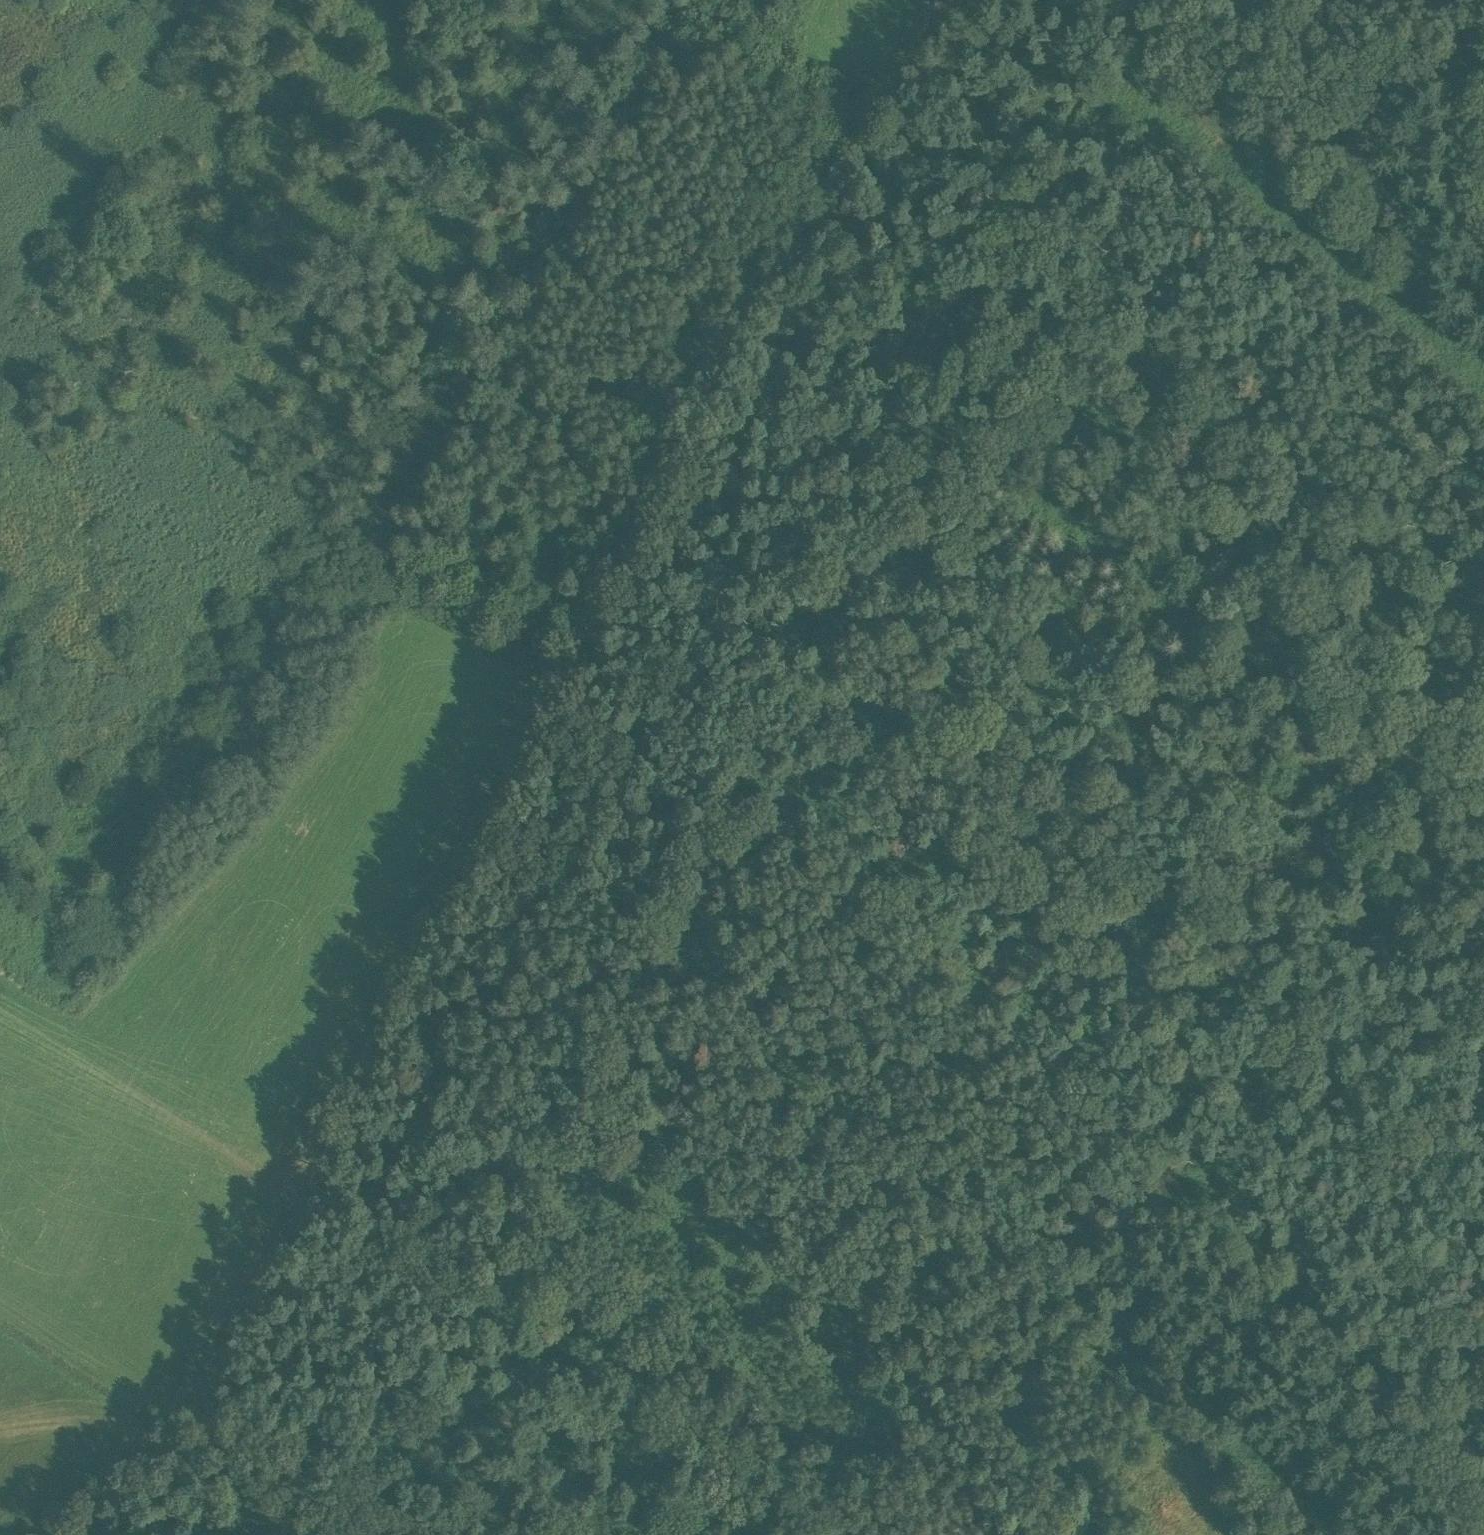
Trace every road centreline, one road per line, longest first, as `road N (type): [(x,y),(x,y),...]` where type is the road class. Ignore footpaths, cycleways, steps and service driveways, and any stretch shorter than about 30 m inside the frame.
road 1 (track): [(793,1534),(1483,856)]
road 2 (track): [(1483,374),(1108,52)]
road 3 (track): [(368,1534),(189,1410)]

